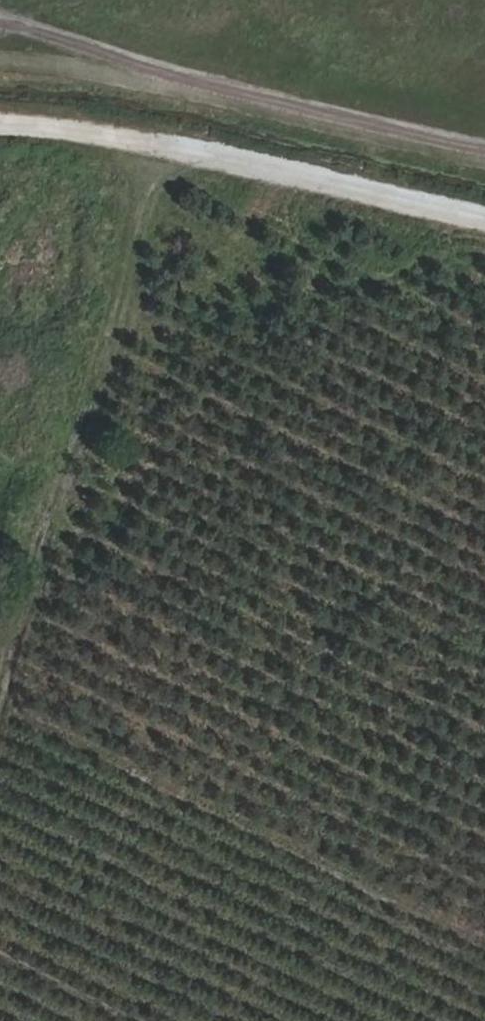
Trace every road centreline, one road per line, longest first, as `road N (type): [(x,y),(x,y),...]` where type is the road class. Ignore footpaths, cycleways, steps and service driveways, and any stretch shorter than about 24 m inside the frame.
road 1 (track): [(484,208),(106,121),(0,120)]

